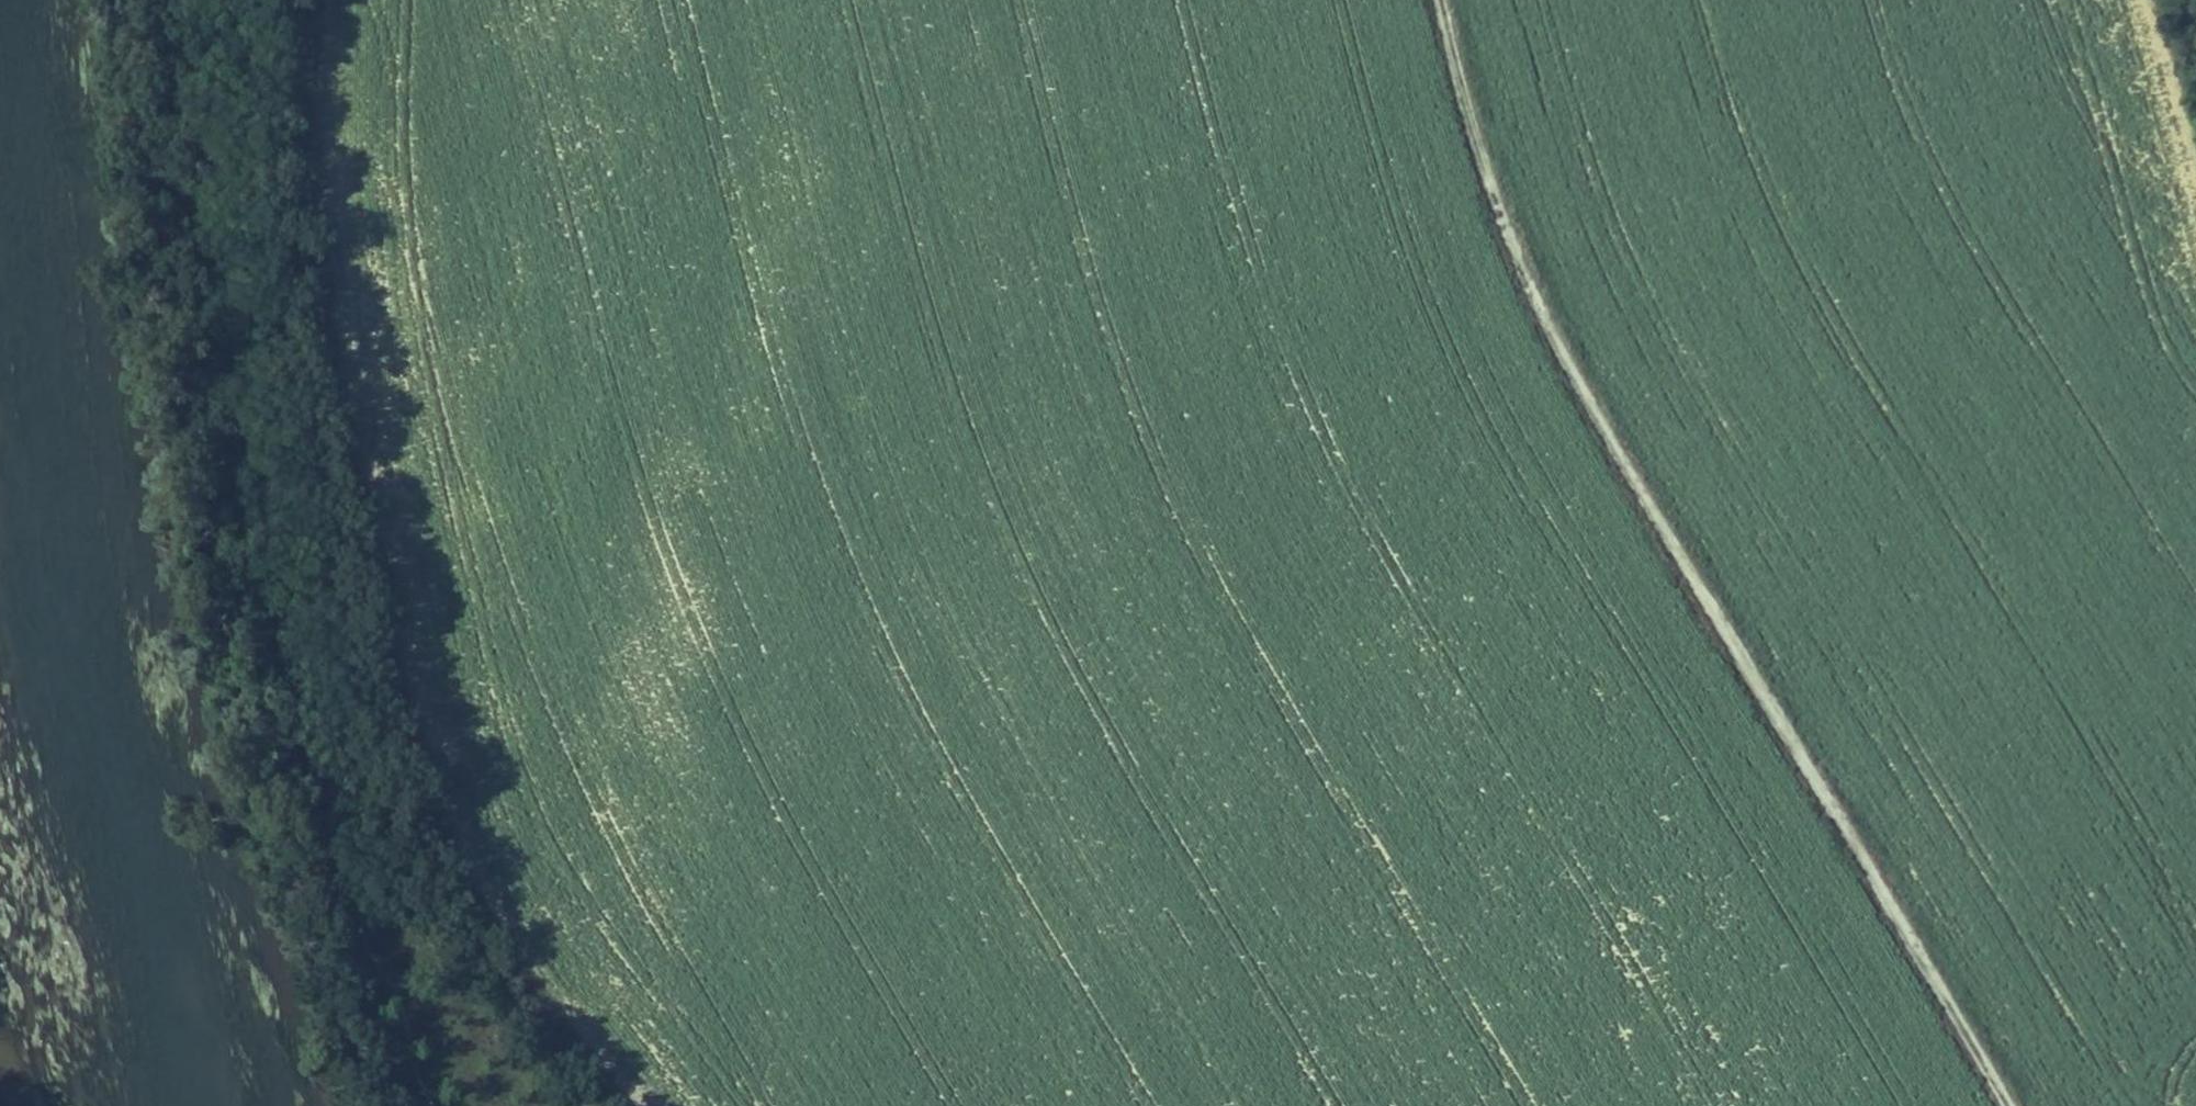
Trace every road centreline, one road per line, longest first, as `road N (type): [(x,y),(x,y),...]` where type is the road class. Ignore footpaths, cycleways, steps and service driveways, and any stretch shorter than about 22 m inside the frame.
road 1 (track): [(2010,1105),(1559,345),(1494,196),(1440,0)]

